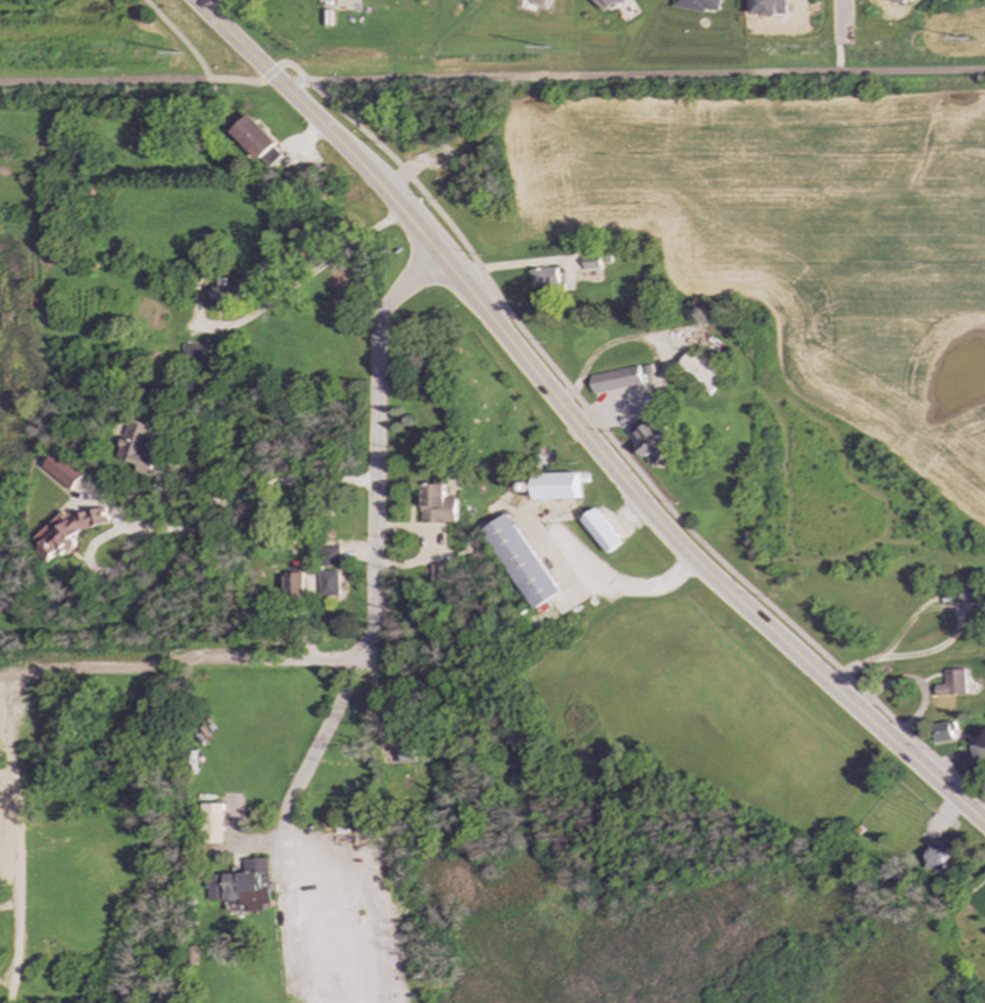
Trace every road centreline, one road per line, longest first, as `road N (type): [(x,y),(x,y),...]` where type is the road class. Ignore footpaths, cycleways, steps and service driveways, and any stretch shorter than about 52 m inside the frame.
road 1 (tertiary): [(194,0),(364,168),(674,538),(984,824)]
road 2 (residential): [(441,260),(398,293),(378,326),(373,620),(365,648),(342,661),(39,661),(16,674),(6,722),(17,928),(8,991)]

